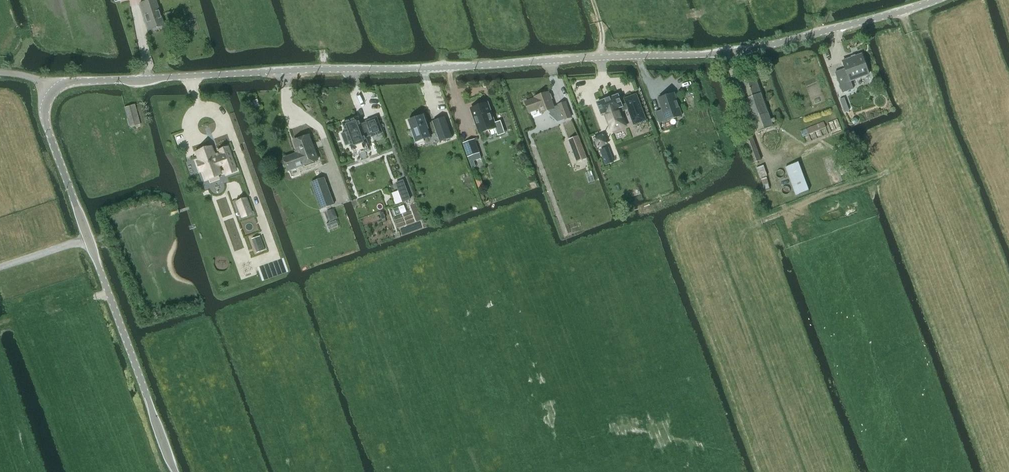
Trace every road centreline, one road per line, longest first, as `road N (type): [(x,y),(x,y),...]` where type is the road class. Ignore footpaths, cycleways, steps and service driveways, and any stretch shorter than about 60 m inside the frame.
road 1 (tertiary): [(50,89),(725,54),(937,0)]
road 2 (tertiary): [(175,471),(44,118),(50,89)]

